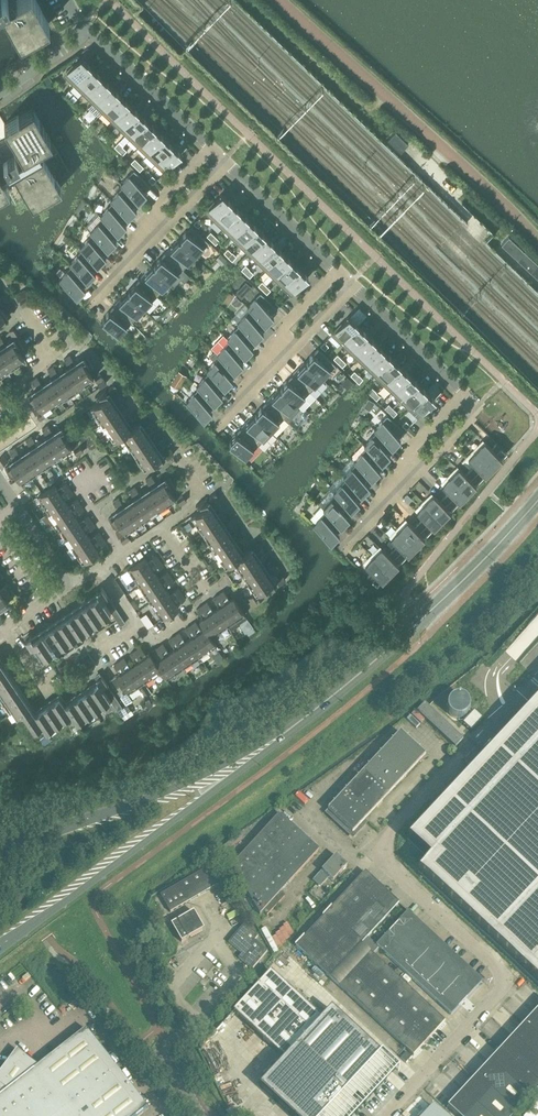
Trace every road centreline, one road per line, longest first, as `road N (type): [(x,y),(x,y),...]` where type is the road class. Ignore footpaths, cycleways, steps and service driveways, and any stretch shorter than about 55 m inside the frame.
road 1 (unclassified): [(387,1115),(495,1002),(503,983),(383,855),(389,835),(469,752)]
road 2 (secondary): [(219,777),(421,624),(537,499)]
road 3 (unclassified): [(537,240),(280,0)]
road 4 (secondary): [(0,950),(219,777)]
road 5 (secondary): [(219,777),(0,849)]
road 6 (residential): [(212,149),(91,30)]
road 7 (residential): [(377,509),(479,405),(466,392)]
road 8 (residential): [(466,392),(351,282)]
road 9 (residential): [(118,267),(159,204),(212,149)]
road 10 (residential): [(230,165),(118,267)]
road 11 (residential): [(338,270),(230,165)]
road 12 (residential): [(466,392),(413,446),(377,509)]
road 13 (residential): [(338,270),(285,325),(256,381)]
road 14 (residential): [(351,282),(256,381)]
road 15 (residential): [(70,587),(0,483)]

